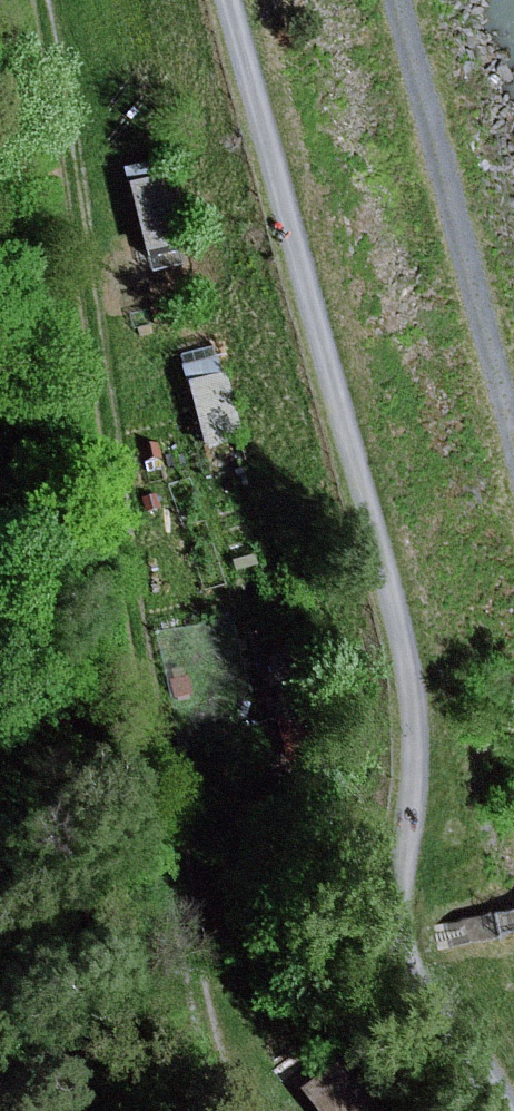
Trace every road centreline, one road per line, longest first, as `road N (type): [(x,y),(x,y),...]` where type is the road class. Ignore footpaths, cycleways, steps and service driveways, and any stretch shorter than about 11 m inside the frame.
road 1 (track): [(231,0),(407,653),(418,735),(396,919),(425,993),(506,1110)]
road 2 (track): [(40,0),(114,509),(199,987),(284,1110)]
road 3 (track): [(513,405),(400,0)]

